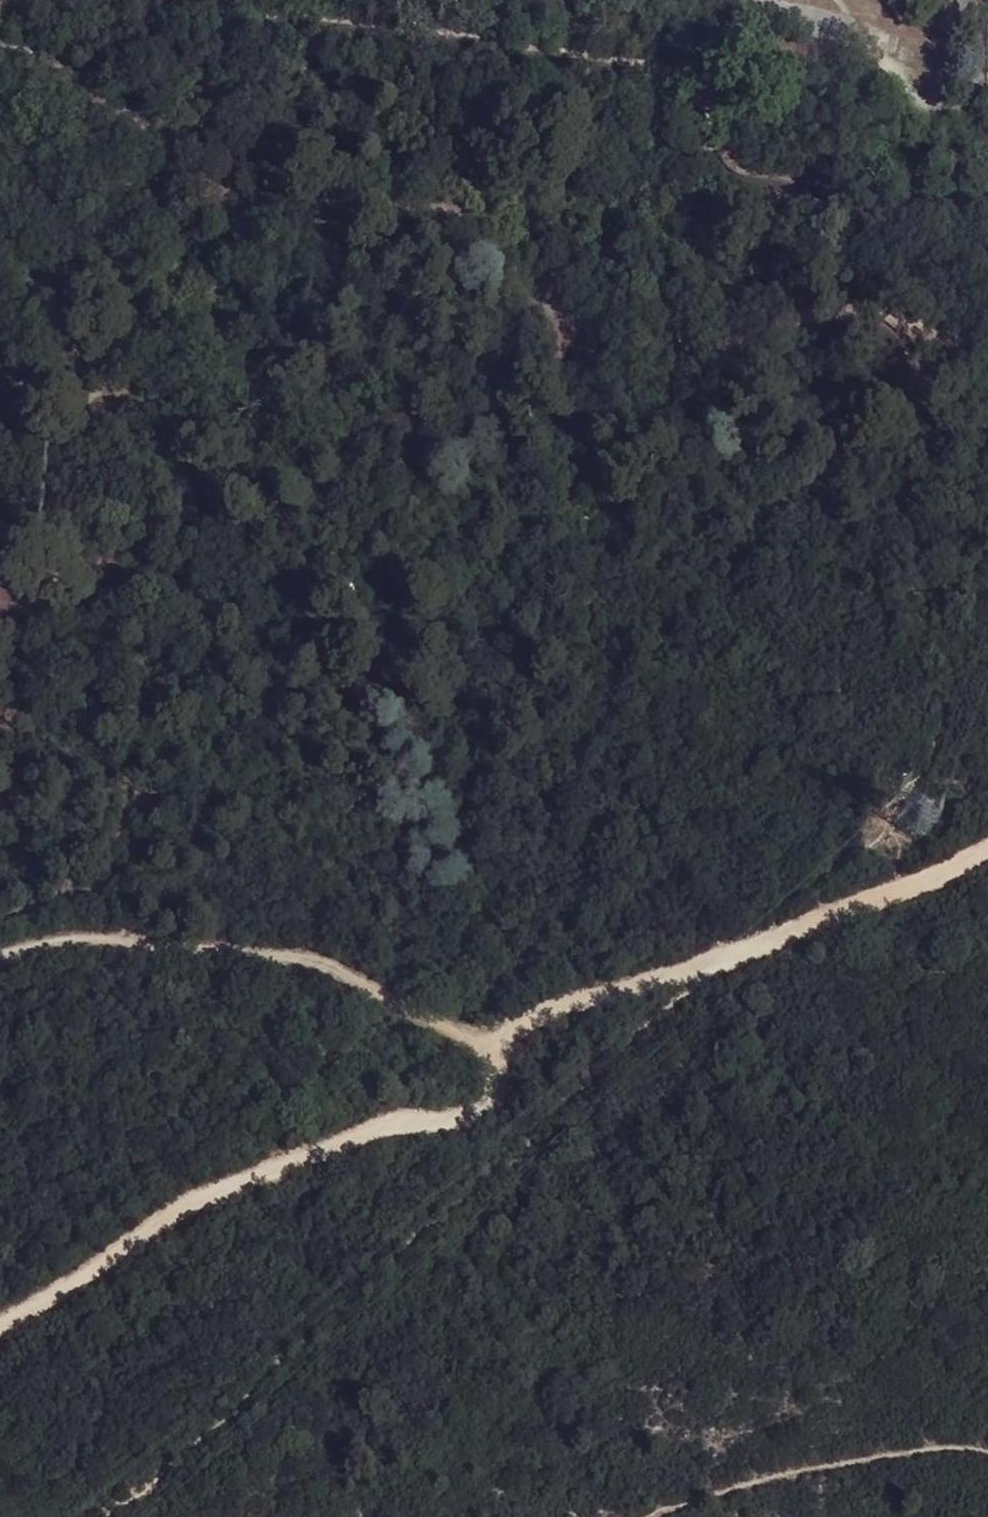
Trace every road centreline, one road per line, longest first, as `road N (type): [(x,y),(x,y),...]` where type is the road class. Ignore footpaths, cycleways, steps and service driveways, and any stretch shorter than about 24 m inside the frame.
road 1 (track): [(514,1054),(496,1108),(367,1138),(214,1198),(65,1297),(0,1329)]
road 2 (track): [(0,951),(40,941),(161,937),(304,951),(421,1017),(514,1054)]
road 3 (track): [(514,1054),(554,1013),(713,972),(944,882),(987,857)]

